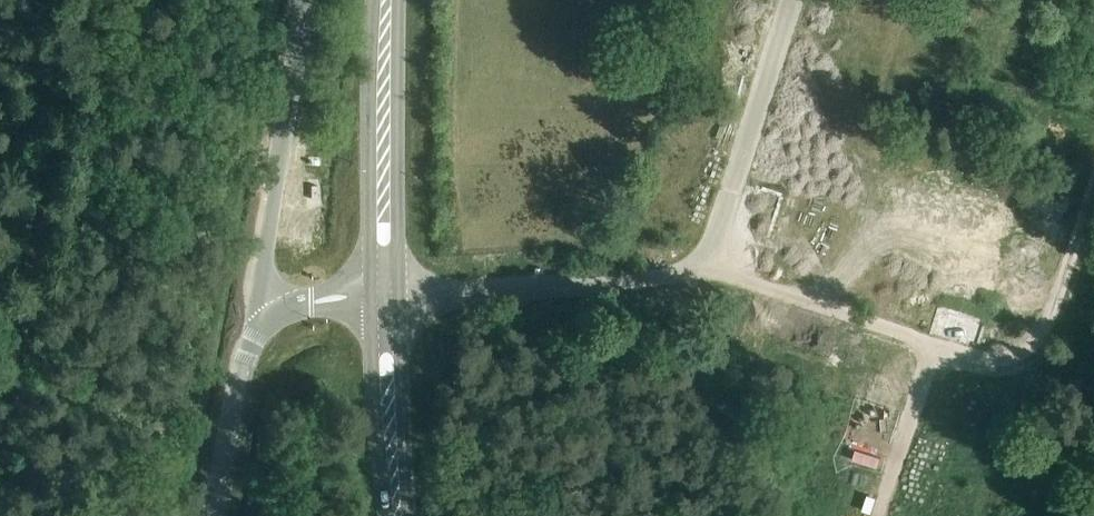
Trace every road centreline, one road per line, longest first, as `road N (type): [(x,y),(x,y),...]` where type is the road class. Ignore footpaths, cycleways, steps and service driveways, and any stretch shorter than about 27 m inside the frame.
road 1 (unclassified): [(271,321),(260,276),(309,0)]
road 2 (secondary): [(385,295),(391,0)]
road 3 (track): [(934,345),(987,361),(1023,353),(1045,336),(1093,191)]
road 4 (track): [(934,345),(709,268)]
road 5 (secondary): [(402,515),(385,295)]
road 6 (unclassified): [(215,515),(242,368),(271,321)]
road 7 (track): [(881,515),(934,345)]

